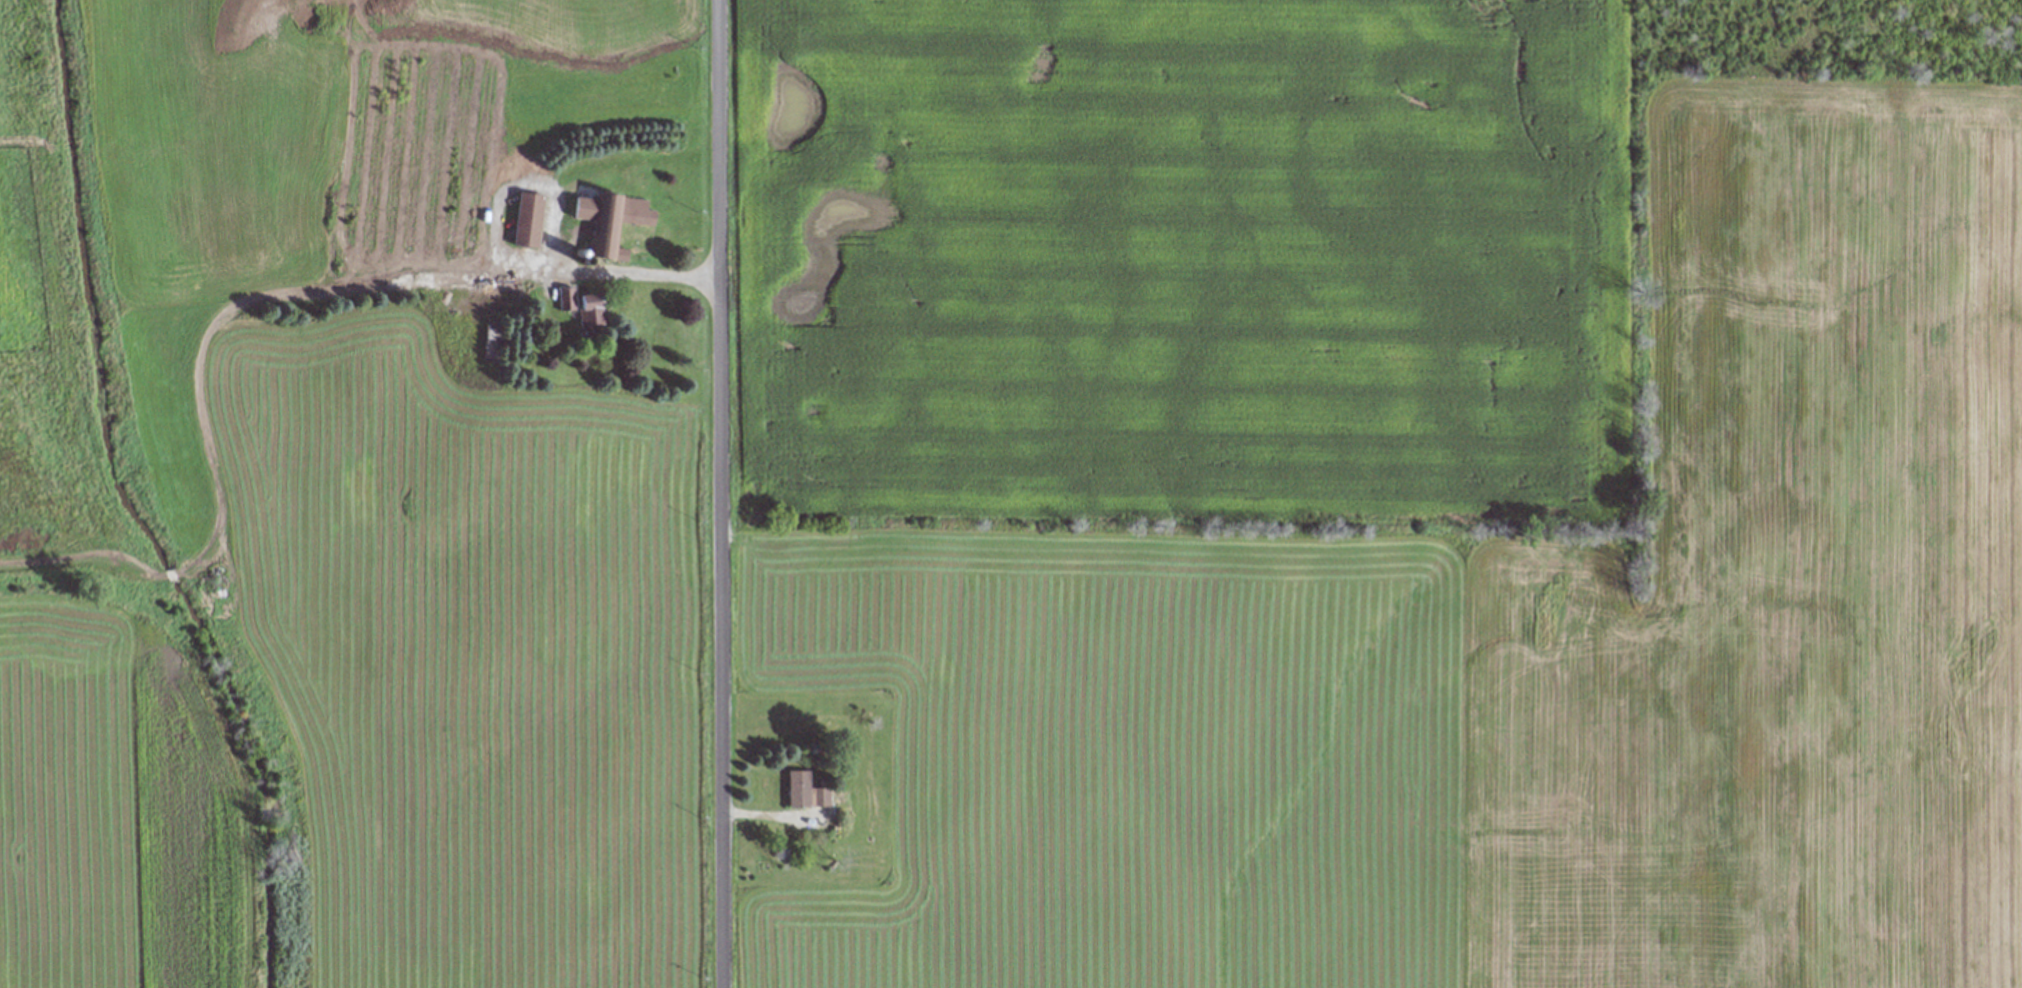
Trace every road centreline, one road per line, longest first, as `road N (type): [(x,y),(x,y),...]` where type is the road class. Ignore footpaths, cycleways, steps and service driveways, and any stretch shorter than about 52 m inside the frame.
road 1 (residential): [(721,987),(718,0)]

